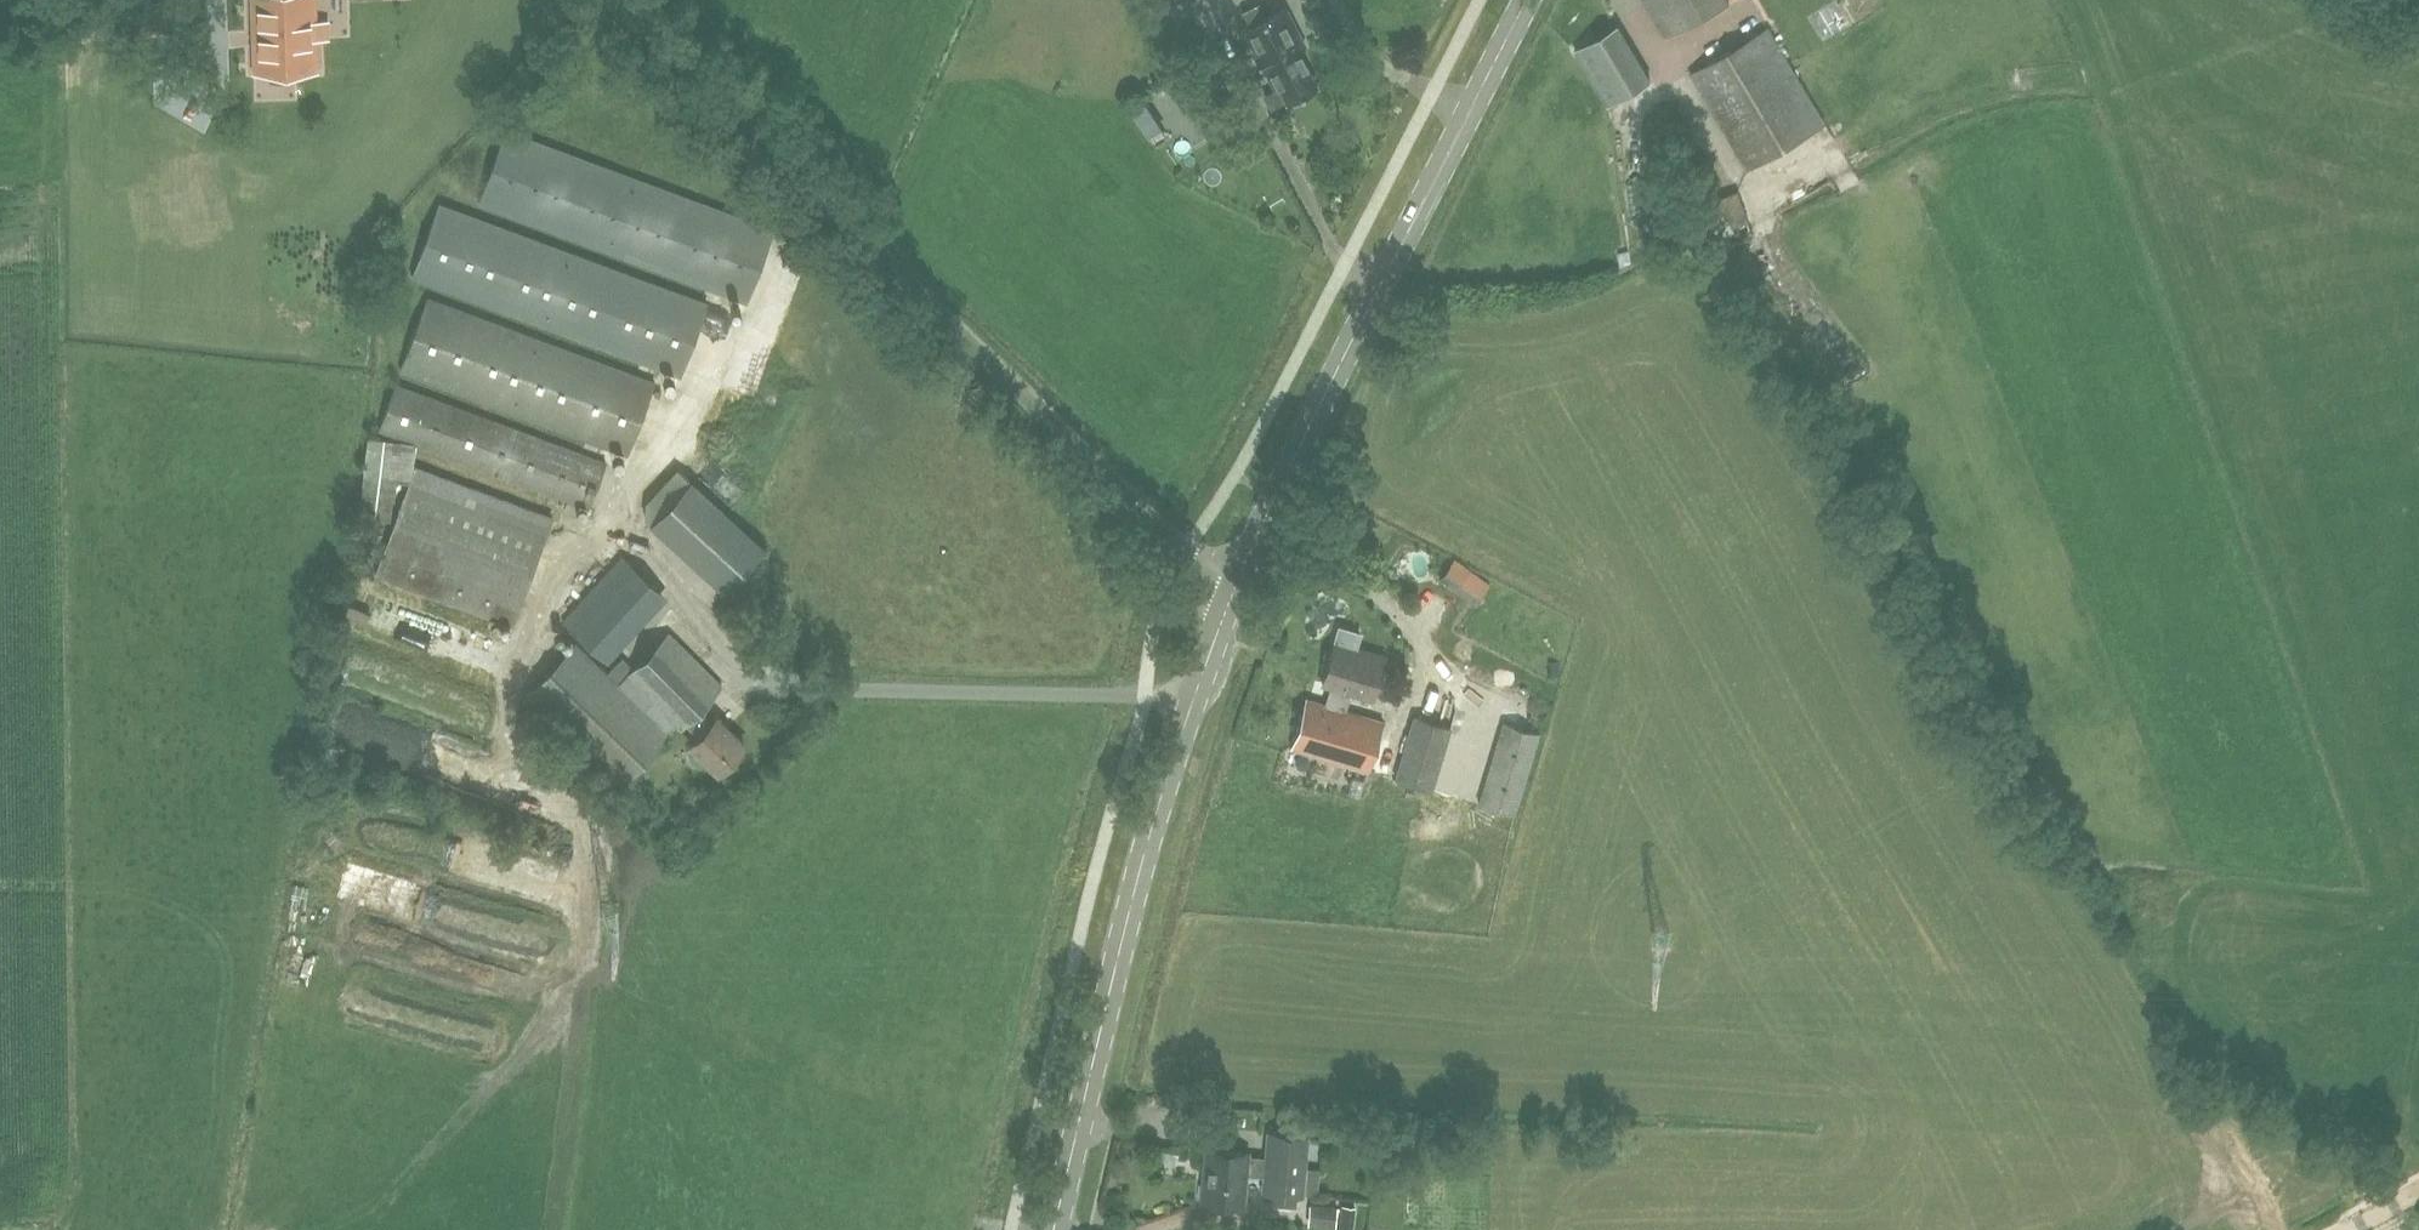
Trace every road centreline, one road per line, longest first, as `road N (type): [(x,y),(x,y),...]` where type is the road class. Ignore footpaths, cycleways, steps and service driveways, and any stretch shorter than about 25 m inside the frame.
road 1 (unclassified): [(1231,597),(619,0)]
road 2 (tertiary): [(1231,597),(1316,411),(1394,280),(1527,0)]
road 3 (tertiary): [(1054,1229),(1157,814),(1231,597)]

